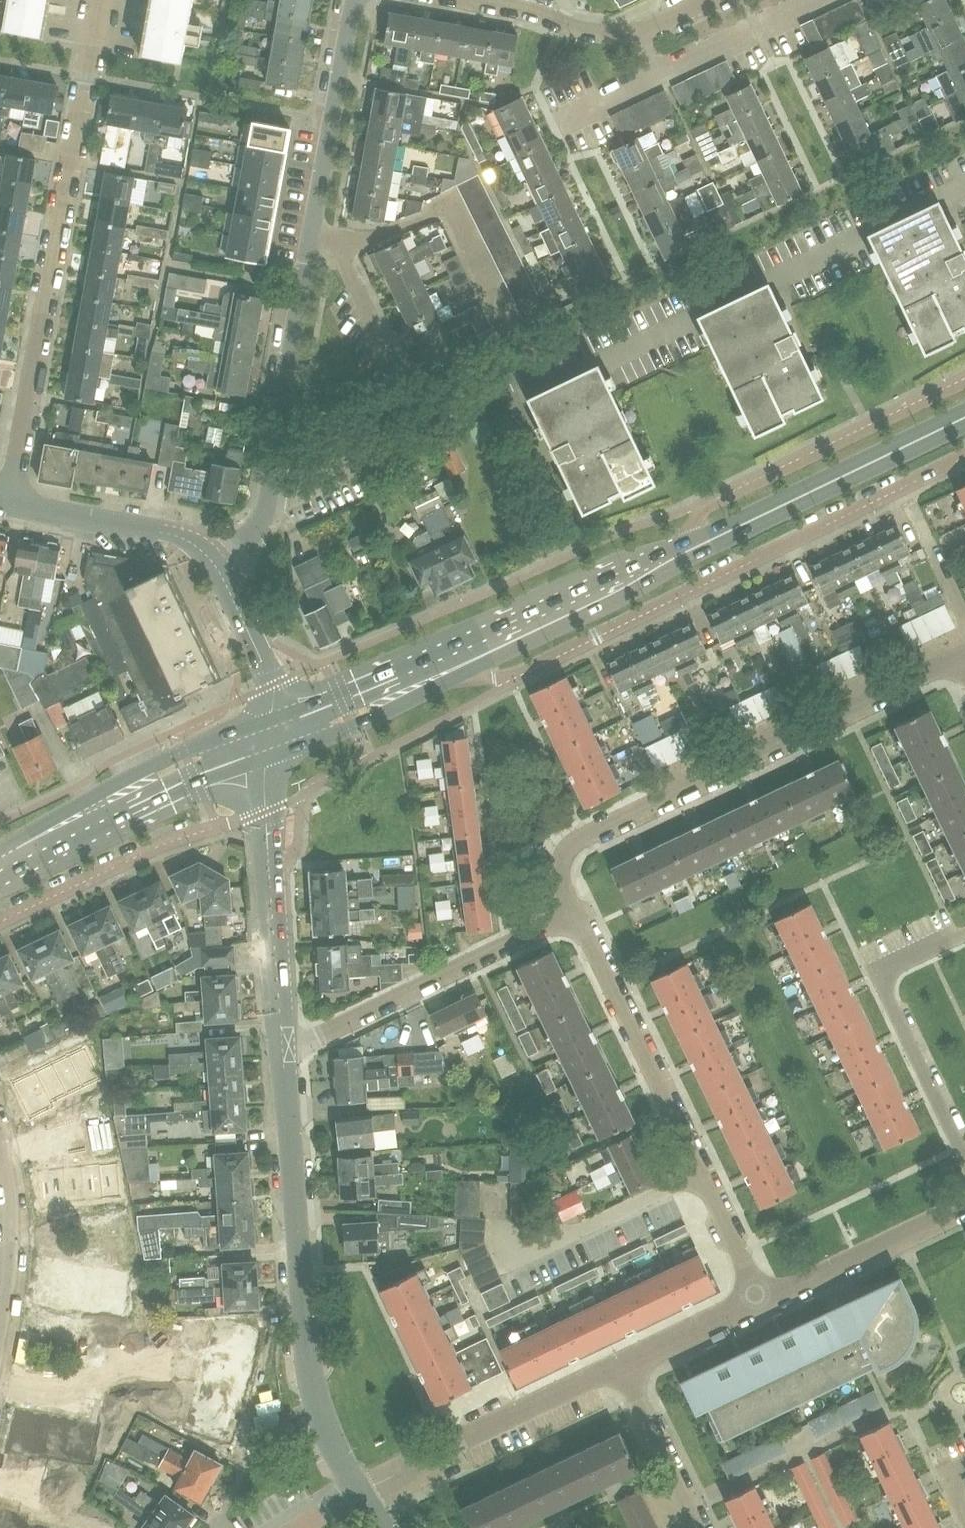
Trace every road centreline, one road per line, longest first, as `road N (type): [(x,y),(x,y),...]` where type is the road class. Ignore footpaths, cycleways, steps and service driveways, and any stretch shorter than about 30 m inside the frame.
road 1 (residential): [(398,677),(525,681),(964,458)]
road 2 (residential): [(100,0),(10,504)]
road 3 (residential): [(573,915),(560,867),(578,839),(964,654)]
road 4 (tertiary): [(360,1492),(317,1399),(303,1332),(283,1043)]
road 5 (residential): [(760,1301),(573,915)]
road 6 (unclassified): [(213,563),(264,511),(308,240)]
road 7 (residential): [(964,377),(702,505),(685,551)]
road 8 (residential): [(283,1043),(318,1037),(573,915)]
road 9 (primary): [(398,677),(685,551)]
road 10 (primary): [(685,551),(964,418)]
road 11 (residential): [(964,1160),(884,983),(890,969),(964,935)]
road 12 (residential): [(360,1492),(620,1364)]
road 13 (residential): [(0,925),(152,849),(265,814)]
road 14 (primary): [(14,863),(269,736)]
road 15 (unclassified): [(308,240),(353,0)]
road 16 (tertiary): [(283,1043),(265,814)]
road 17 (residential): [(760,1301),(964,1205)]
road 18 (unclassified): [(213,563),(176,536),(10,504)]
road 19 (residential): [(634,32),(593,34),(446,0)]
road 20 (unclassified): [(269,736),(273,685),(213,563)]
road 21 (residential): [(405,383),(345,248),(308,240)]
road 22 (residential): [(698,1527),(620,1364)]
road 23 (residential): [(653,75),(816,0)]
road 24 (residential): [(0,1315),(10,1245),(0,1153)]
road 25 (residential): [(620,1364),(760,1301)]
road 26 (primary): [(269,736),(398,677)]

